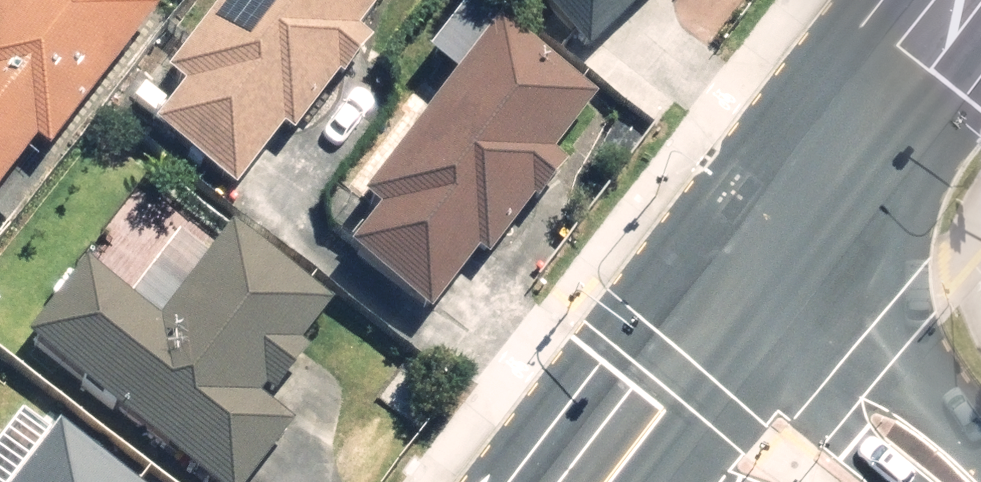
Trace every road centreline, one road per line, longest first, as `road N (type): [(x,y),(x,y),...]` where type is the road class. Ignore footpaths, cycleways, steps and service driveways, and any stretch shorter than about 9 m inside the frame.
road 1 (primary): [(745,294),(968,0)]
road 2 (tertiary): [(745,294),(880,349),(980,440)]
road 3 (tertiary): [(905,481),(824,415),(745,294)]
road 4 (primary): [(595,481),(745,294)]

